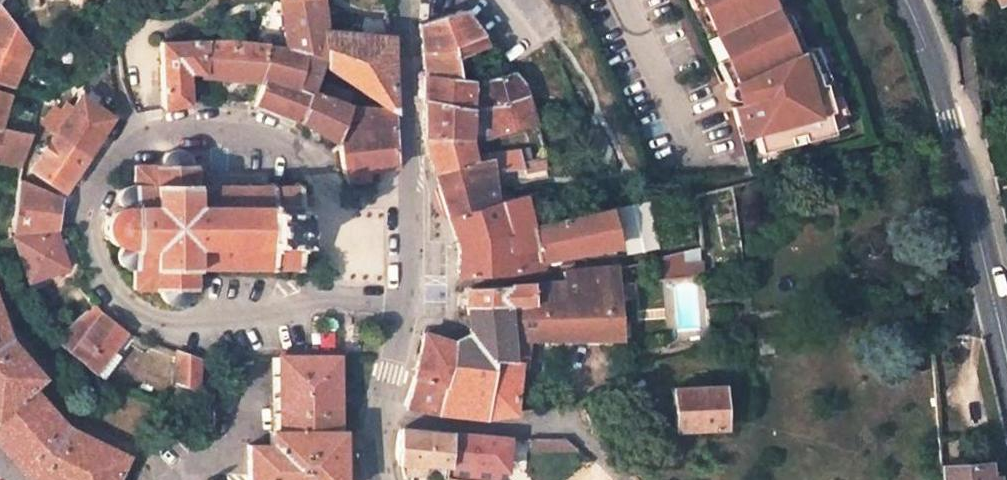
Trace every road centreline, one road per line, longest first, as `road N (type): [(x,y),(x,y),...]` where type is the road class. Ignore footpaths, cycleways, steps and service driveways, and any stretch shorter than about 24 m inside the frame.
road 1 (residential): [(413,209),(342,207),(303,150),(224,128),(163,133),(134,146),(88,197),(86,223),(100,270),(134,309),(165,322),(268,314),(310,299),(406,303)]
road 2 (residential): [(625,479),(570,429),(380,416)]
road 3 (tertiary): [(949,120),(1006,371)]
road 4 (residential): [(413,209),(400,0)]
road 5 (residential): [(626,0),(690,144)]
road 6 (tertiary): [(897,0),(949,120)]
road 7 (tertiary): [(917,0),(938,53),(949,120)]

